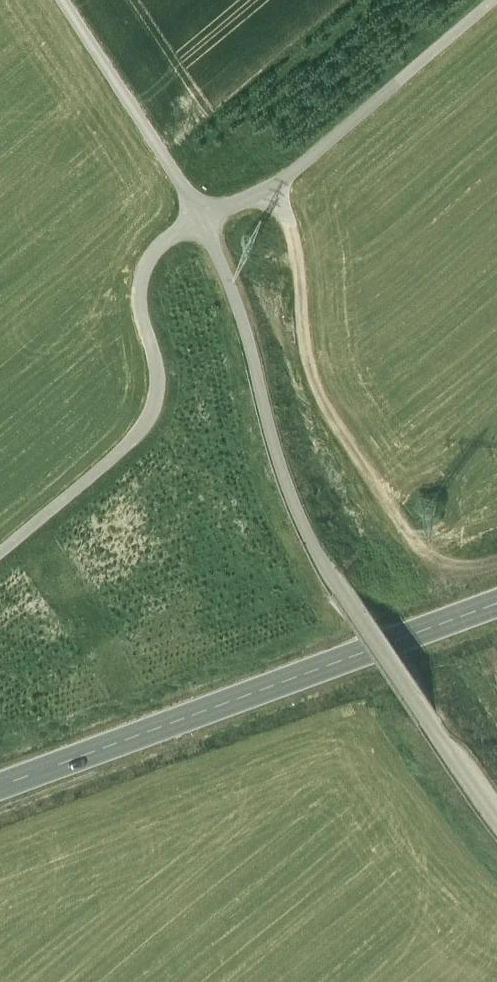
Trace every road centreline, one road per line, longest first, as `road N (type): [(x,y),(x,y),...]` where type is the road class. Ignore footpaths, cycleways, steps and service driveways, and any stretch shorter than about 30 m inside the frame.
road 1 (track): [(430,716),(311,535),(282,465),(231,283),(191,201)]
road 2 (secondary): [(0,787),(496,604)]
road 3 (track): [(266,191),(290,224),(321,399),(435,562),(472,568),(496,561)]
road 4 (track): [(283,179),(199,216),(156,252),(140,307),(158,397),(119,458)]
road 5 (track): [(283,179),(493,0)]
road 6 (track): [(59,0),(191,201)]
road 7 (track): [(0,556),(119,458)]

